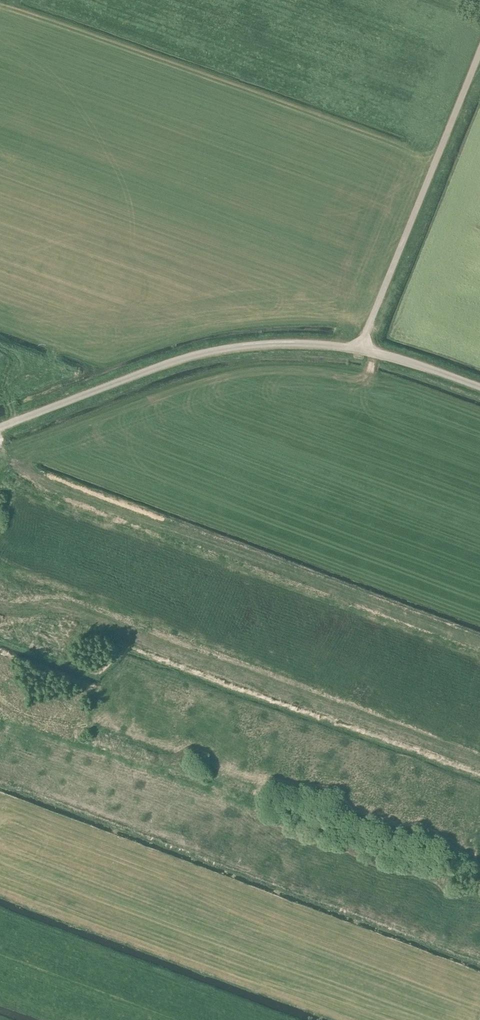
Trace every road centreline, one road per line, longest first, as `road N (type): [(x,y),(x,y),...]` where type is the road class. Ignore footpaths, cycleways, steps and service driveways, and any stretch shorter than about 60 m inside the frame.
road 1 (unclassified): [(0,428),(218,349),(276,342),(362,348)]
road 2 (unclassified): [(362,348),(479,49)]
road 3 (unclassified): [(362,348),(479,386)]

